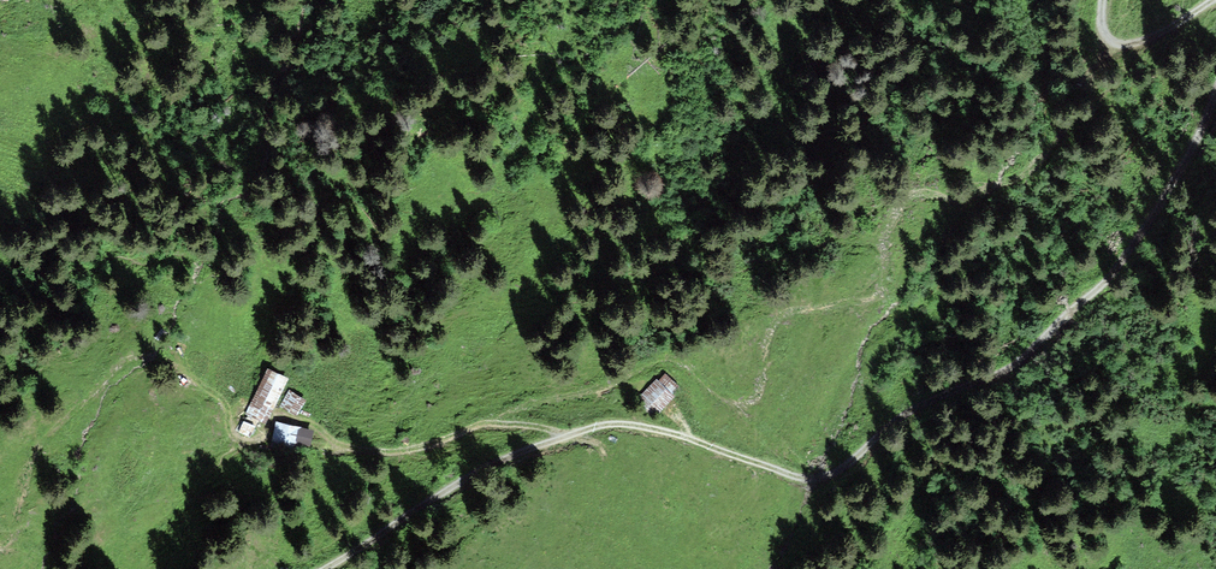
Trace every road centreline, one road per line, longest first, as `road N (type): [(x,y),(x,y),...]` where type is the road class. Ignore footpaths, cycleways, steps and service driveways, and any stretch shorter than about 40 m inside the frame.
road 1 (track): [(1215,98),(1181,174),(1100,286),(995,372),(896,424),(865,453),(815,481),(659,431),(613,425),(479,474),(325,568)]
road 2 (track): [(573,435),(483,425),(397,452),(345,449),(313,426)]
road 3 (track): [(1100,0),(1102,42),(1123,49),(1215,3)]

